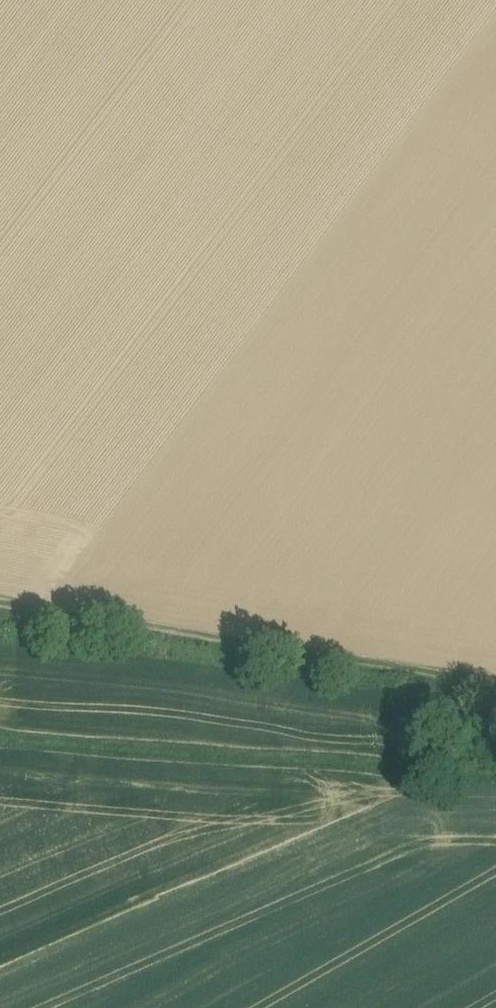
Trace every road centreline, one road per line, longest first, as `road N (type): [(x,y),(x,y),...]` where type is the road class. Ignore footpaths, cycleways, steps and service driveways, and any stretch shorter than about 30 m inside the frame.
road 1 (track): [(0,616),(495,693)]

